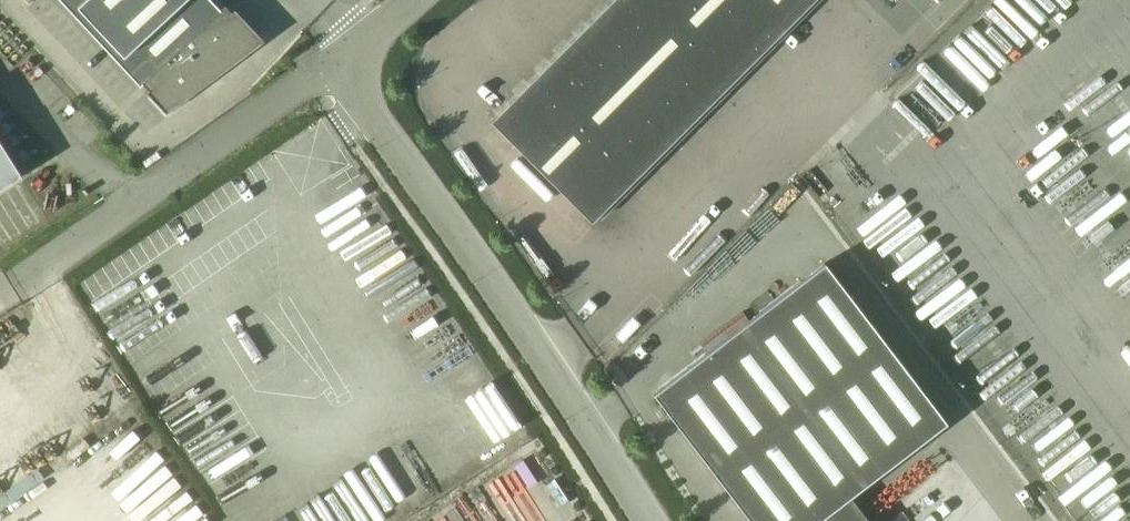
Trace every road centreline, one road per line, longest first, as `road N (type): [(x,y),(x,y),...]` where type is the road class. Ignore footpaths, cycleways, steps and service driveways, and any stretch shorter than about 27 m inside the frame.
road 1 (unclassified): [(653,520),(339,58)]
road 2 (unclassified): [(339,58),(14,283)]

